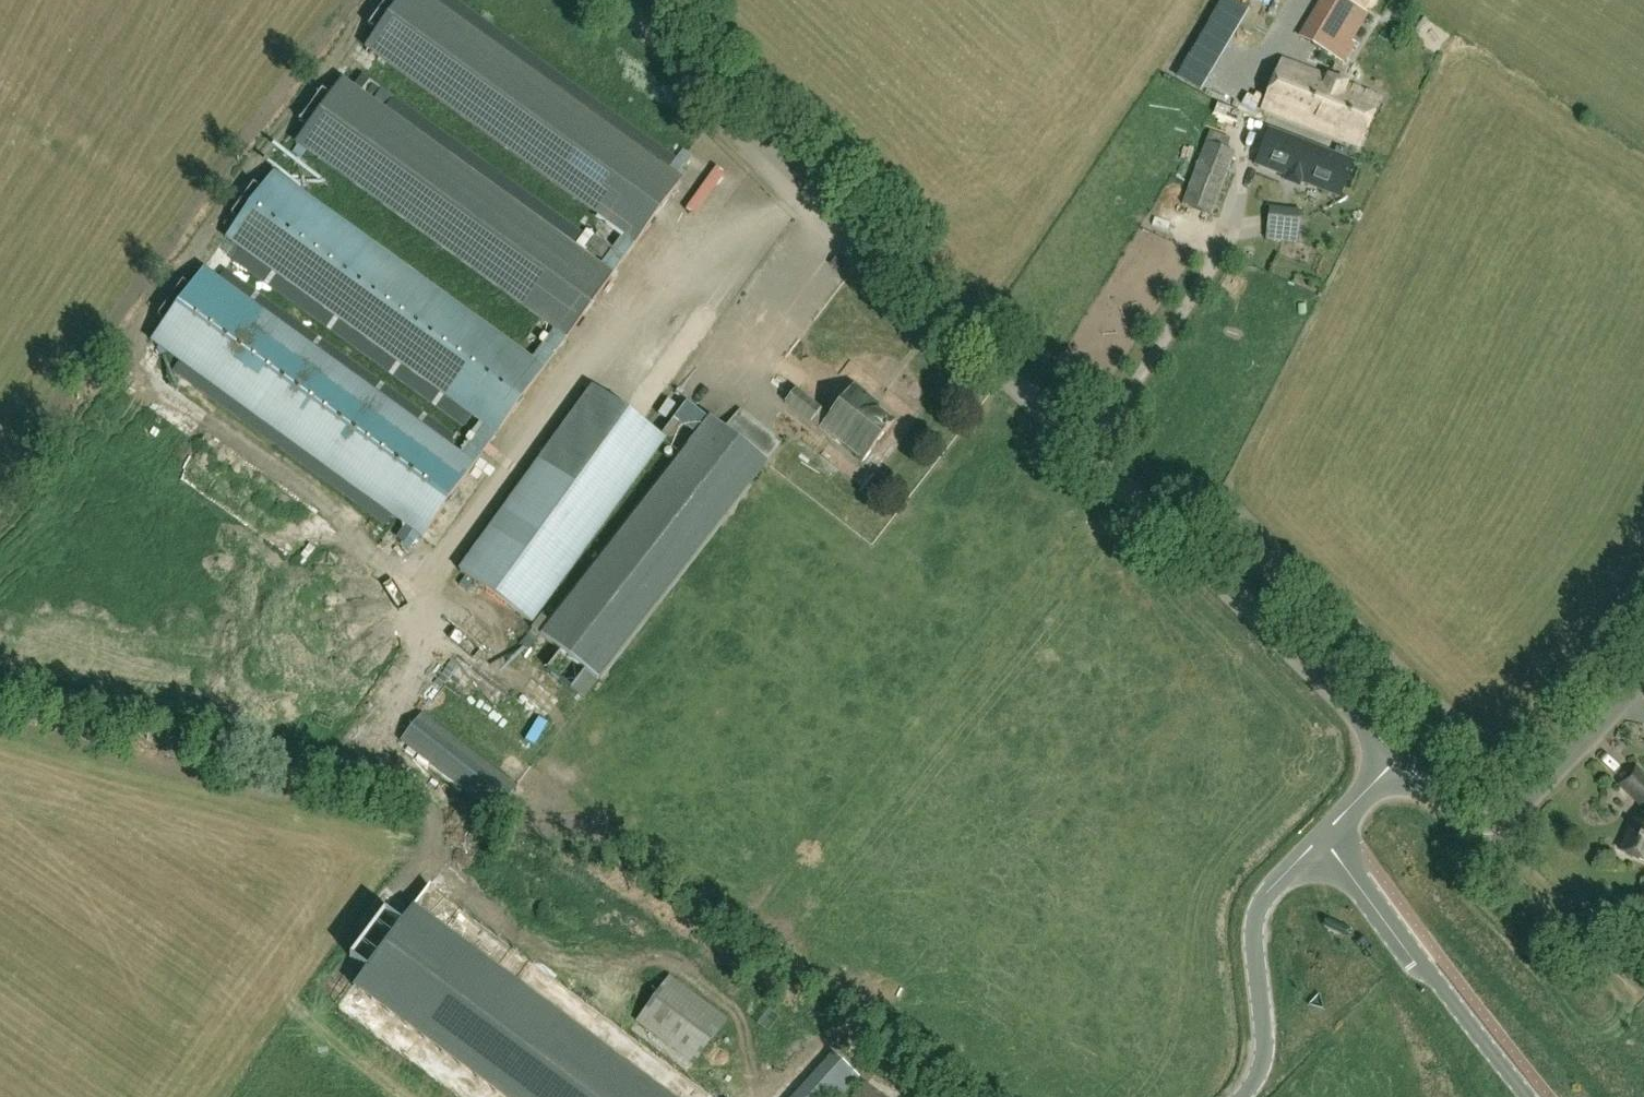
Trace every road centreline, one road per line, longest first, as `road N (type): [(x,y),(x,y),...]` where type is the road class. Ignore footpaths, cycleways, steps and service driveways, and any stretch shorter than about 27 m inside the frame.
road 1 (unclassified): [(1401,762),(600,0)]
road 2 (unclassified): [(1326,837),(1530,1096)]
road 3 (unclassified): [(1241,1096),(1262,1068),(1265,1043),(1257,910),(1326,837)]
road 4 (unclassified): [(1486,840),(1643,674)]
road 5 (unclassified): [(1643,999),(1486,840)]

